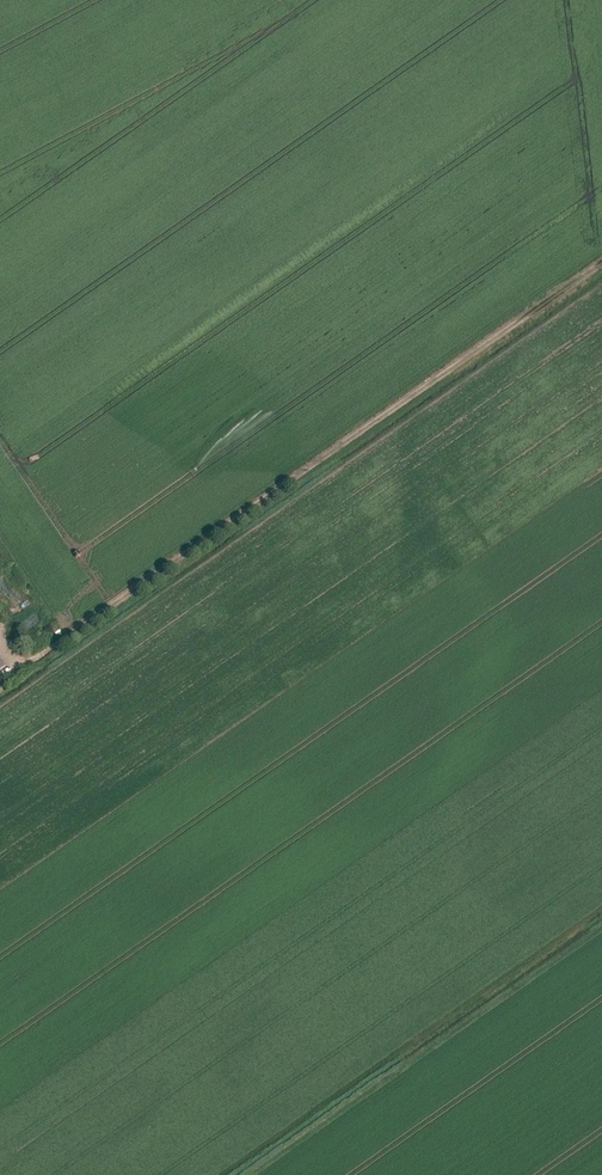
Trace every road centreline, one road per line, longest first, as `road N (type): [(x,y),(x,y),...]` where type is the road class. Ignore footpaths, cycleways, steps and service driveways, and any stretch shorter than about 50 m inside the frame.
road 1 (track): [(601,265),(37,659)]

